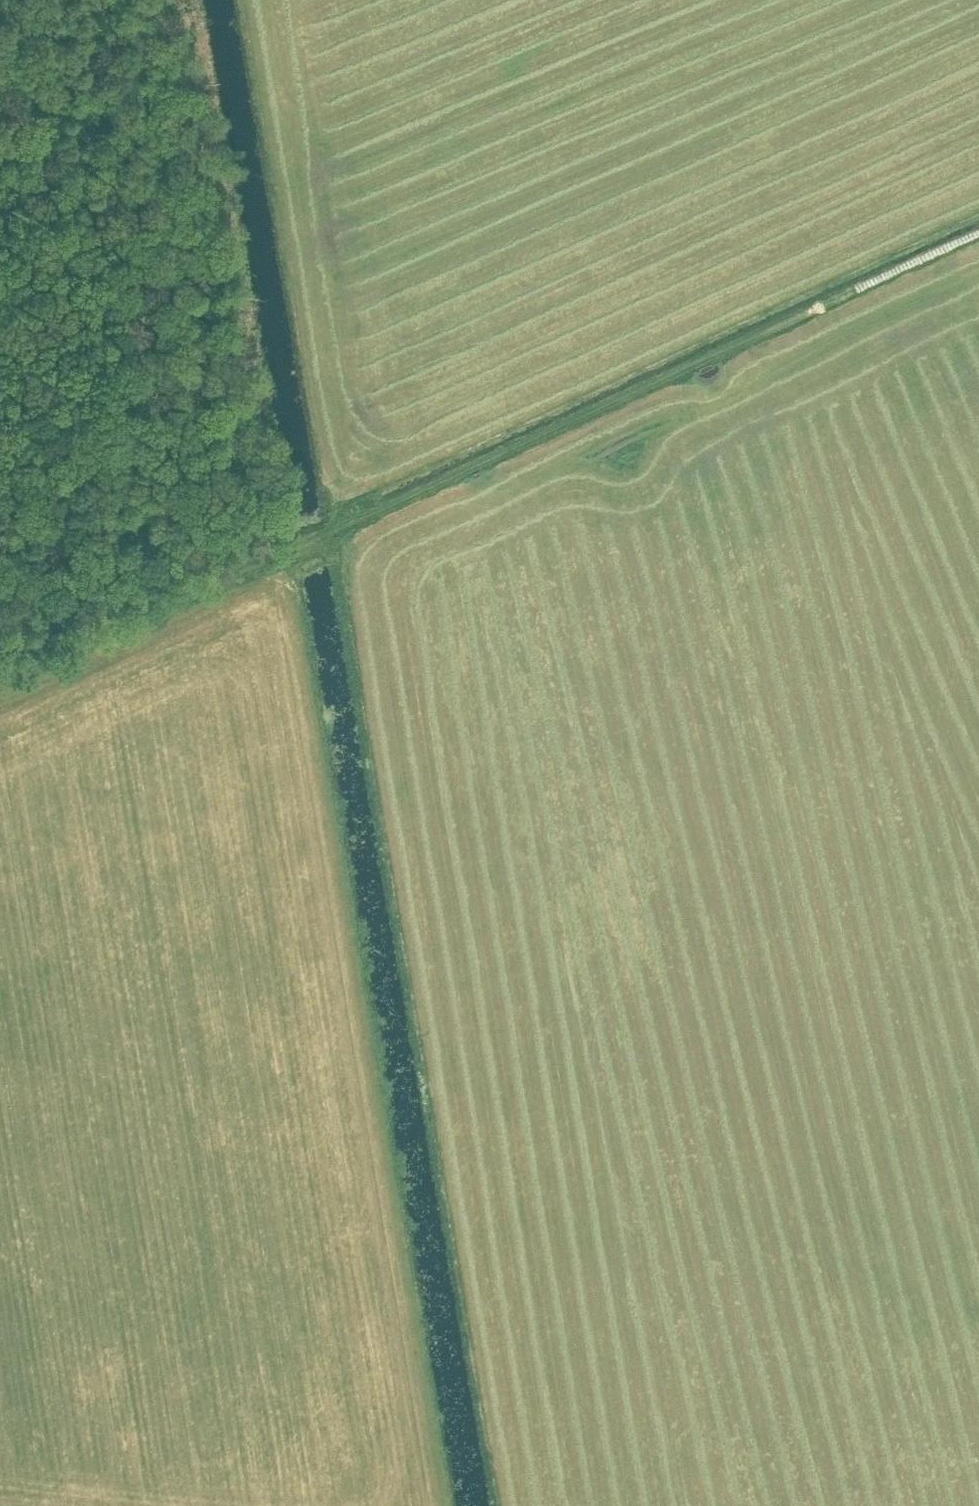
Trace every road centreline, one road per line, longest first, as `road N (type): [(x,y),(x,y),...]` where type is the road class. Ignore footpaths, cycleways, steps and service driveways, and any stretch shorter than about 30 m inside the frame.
road 1 (track): [(274,558),(978,235)]
road 2 (track): [(0,684),(274,558)]

